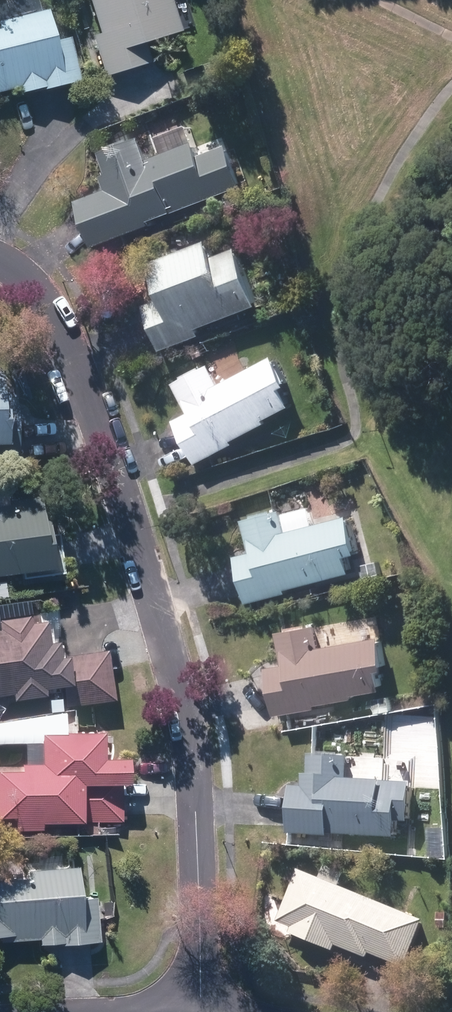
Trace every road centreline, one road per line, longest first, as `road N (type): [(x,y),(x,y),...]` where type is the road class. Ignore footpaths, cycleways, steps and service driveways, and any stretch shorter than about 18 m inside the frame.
road 1 (residential): [(204,1011),(194,780),(130,518),(49,300),(0,260)]

